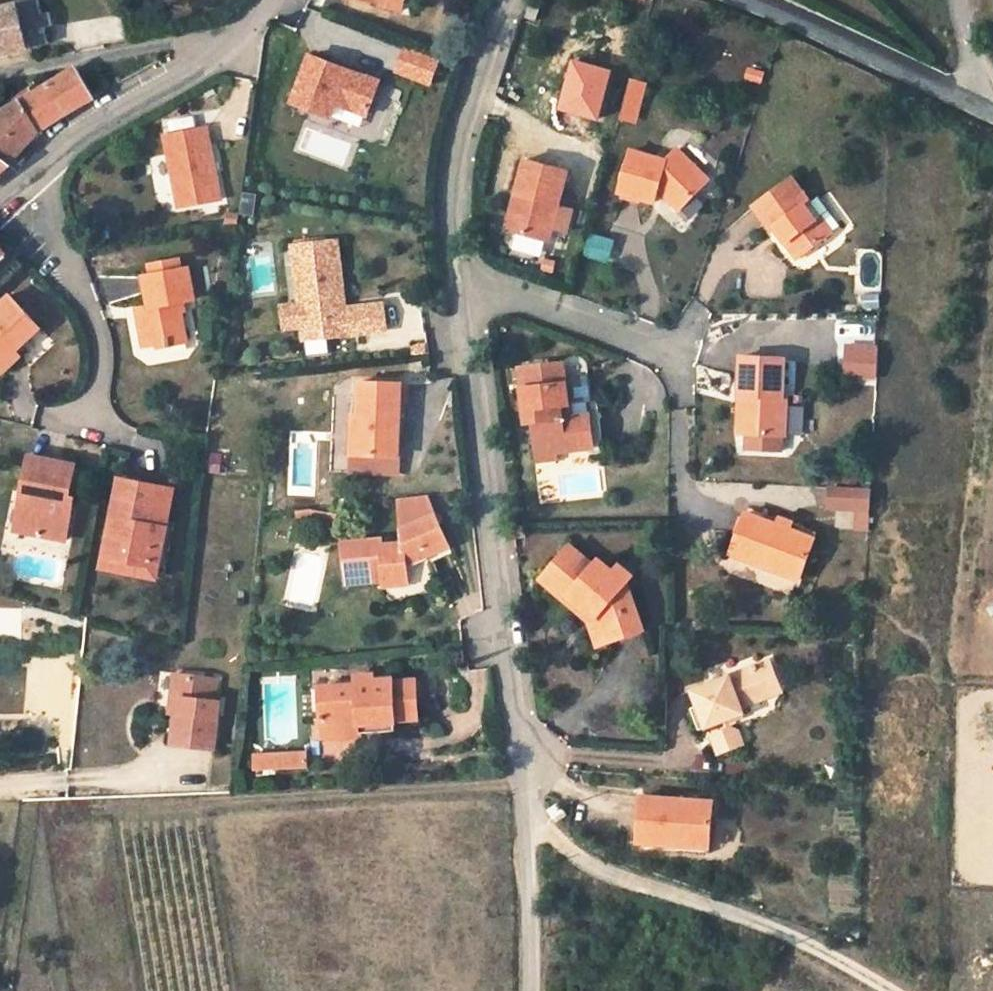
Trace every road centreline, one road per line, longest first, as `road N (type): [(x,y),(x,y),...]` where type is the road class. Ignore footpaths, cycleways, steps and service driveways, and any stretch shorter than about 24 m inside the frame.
road 1 (unclassified): [(530,990),(530,808),(454,210),(462,132),(502,0)]
road 2 (unclassified): [(218,48),(72,138),(0,195)]
road 3 (tertiary): [(743,0),(967,97)]
road 4 (residential): [(0,73),(191,40),(218,48)]

